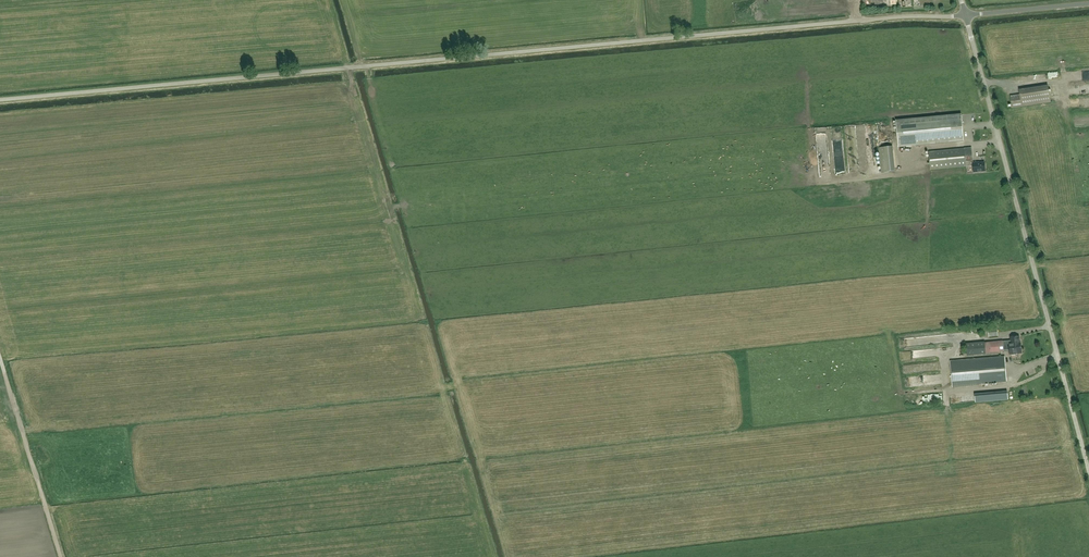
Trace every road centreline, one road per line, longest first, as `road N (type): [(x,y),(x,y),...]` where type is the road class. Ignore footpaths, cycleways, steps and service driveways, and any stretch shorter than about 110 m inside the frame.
road 1 (unclassified): [(0,99),(965,15)]
road 2 (unclassified): [(1088,470),(965,15)]
road 3 (track): [(59,556),(4,372)]
road 4 (unclassified): [(965,15),(1088,4)]

